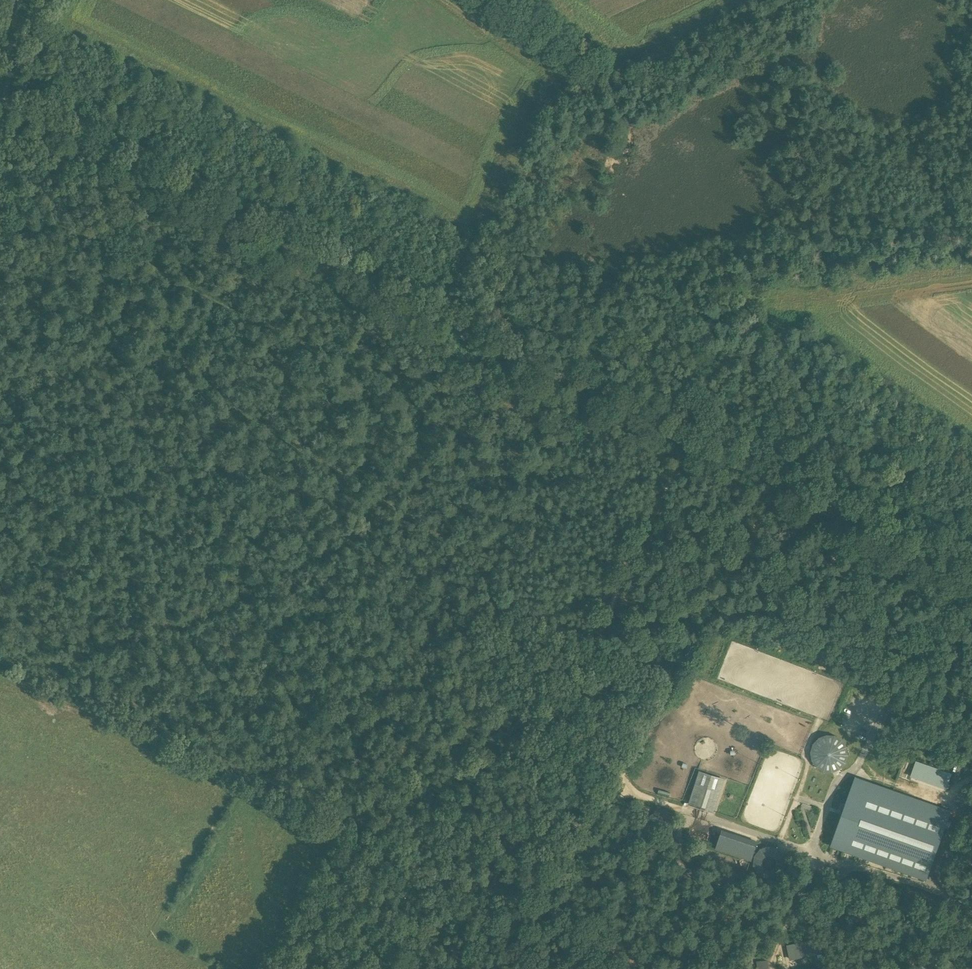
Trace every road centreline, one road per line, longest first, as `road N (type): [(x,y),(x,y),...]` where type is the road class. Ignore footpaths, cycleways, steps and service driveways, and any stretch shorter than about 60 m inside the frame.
road 1 (unclassified): [(971,579),(0,104)]
road 2 (track): [(0,529),(99,406),(163,359),(218,385),(253,418),(372,486),(465,556),(491,590),(356,831)]
road 3 (track): [(0,641),(203,748),(250,750),(294,773),(318,786),(369,844),(538,920)]
road 4 (track): [(48,664),(191,620),(403,513)]
road 5 (track): [(487,580),(499,555),(500,528),(584,391)]

